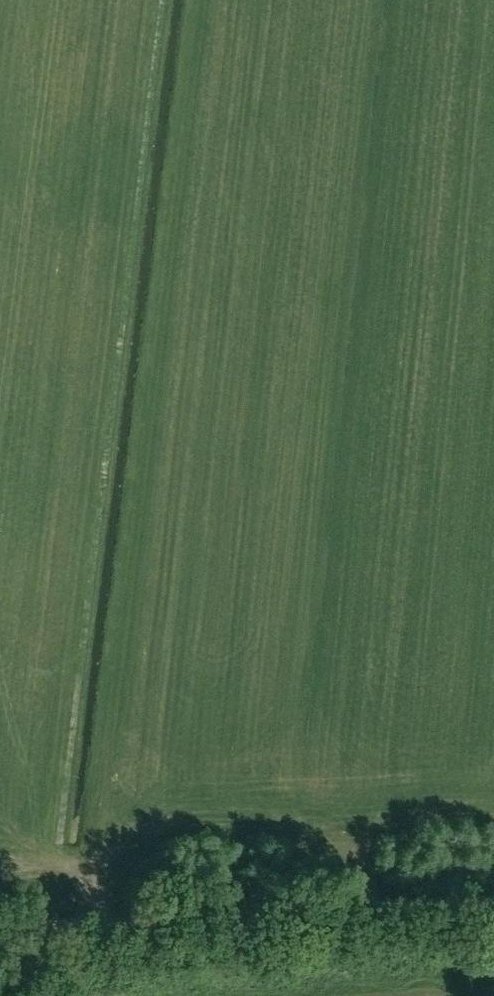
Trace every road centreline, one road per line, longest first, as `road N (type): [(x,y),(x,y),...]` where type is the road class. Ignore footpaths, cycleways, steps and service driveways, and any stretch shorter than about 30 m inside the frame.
road 1 (track): [(493,895),(0,928)]

